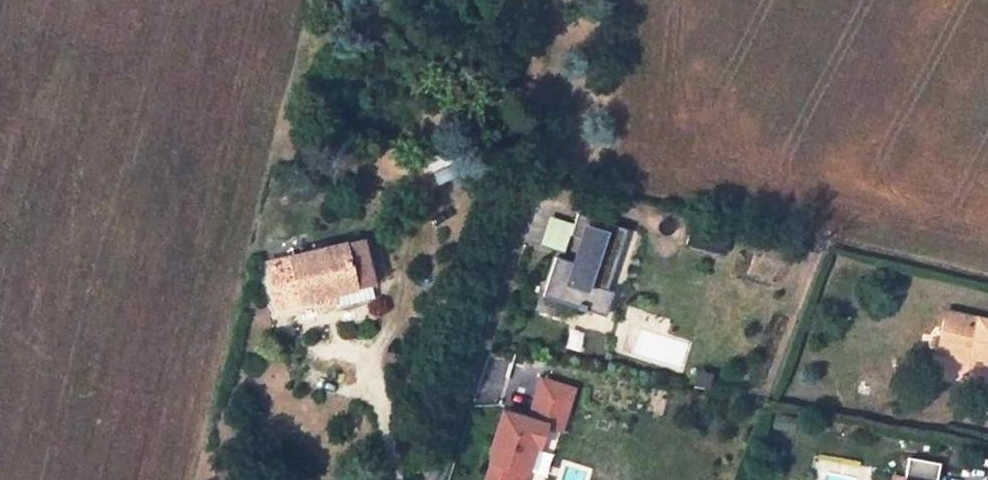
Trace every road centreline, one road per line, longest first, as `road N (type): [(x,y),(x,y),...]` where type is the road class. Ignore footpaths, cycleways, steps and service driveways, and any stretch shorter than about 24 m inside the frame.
road 1 (unclassified): [(433,479),(527,182)]

